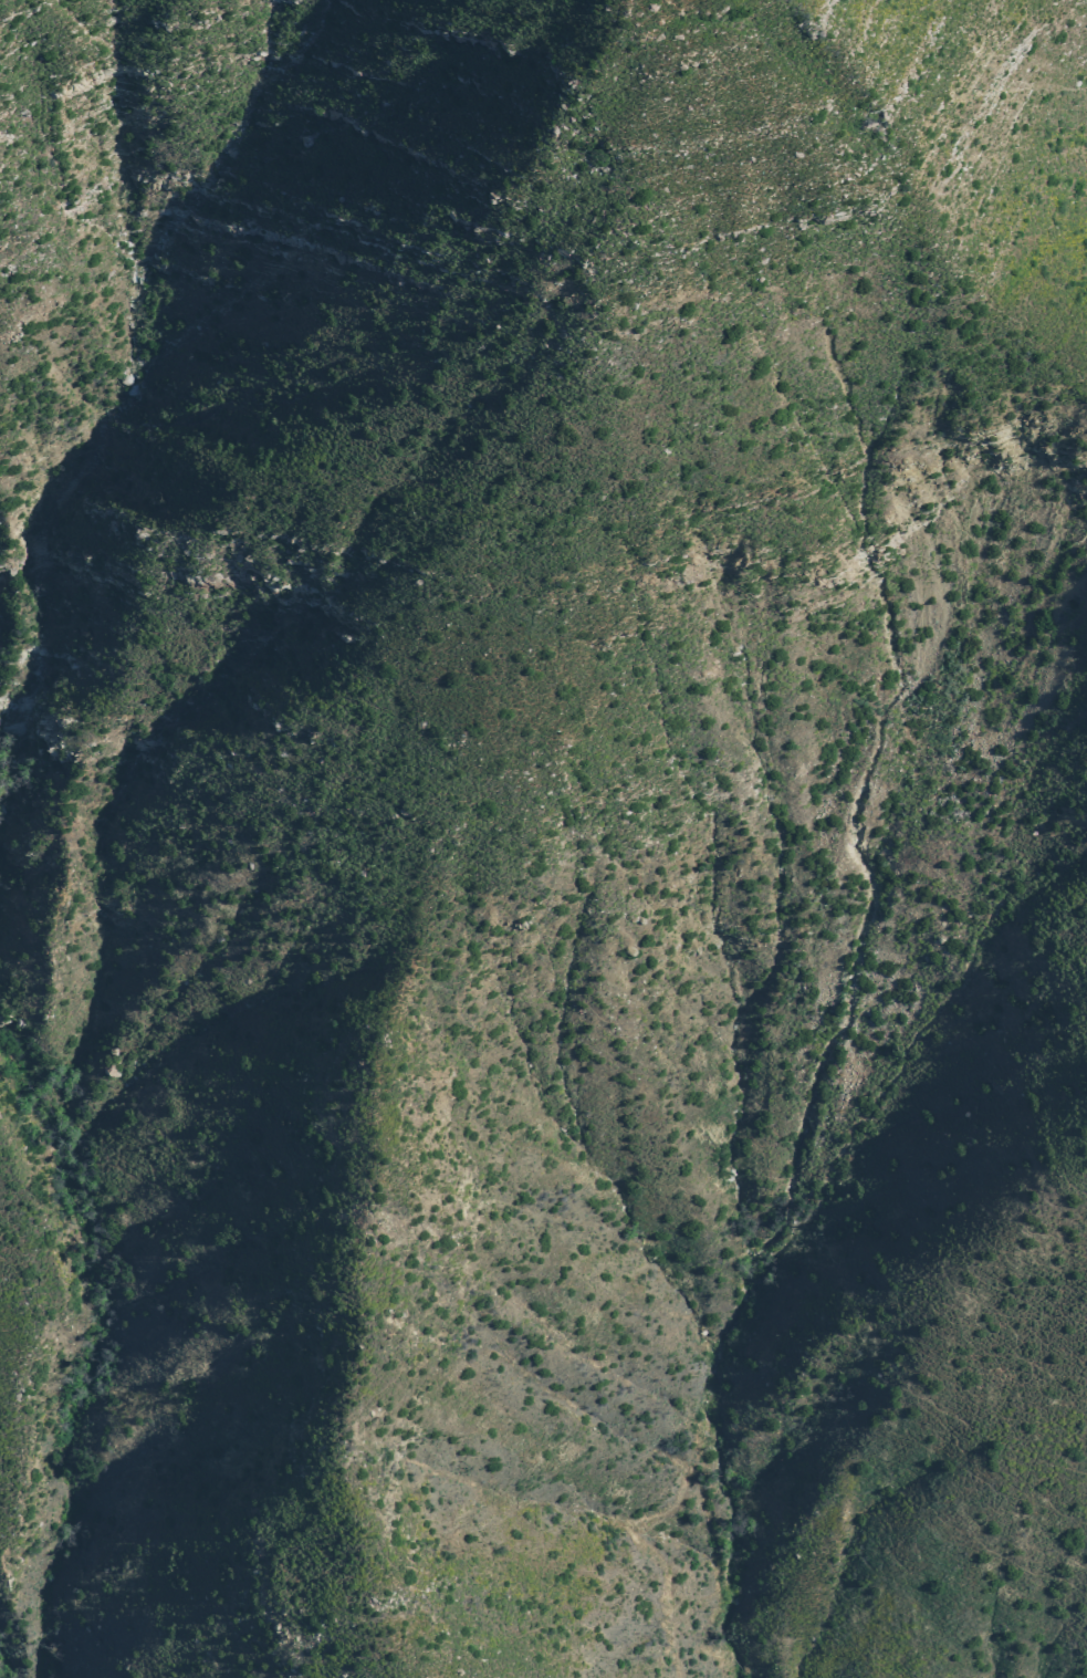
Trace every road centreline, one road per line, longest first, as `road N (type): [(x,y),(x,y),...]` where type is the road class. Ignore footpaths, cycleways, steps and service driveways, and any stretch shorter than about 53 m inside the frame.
road 1 (track): [(678,1677),(662,1560),(633,1528),(605,1511),(508,1494),(464,1467)]

